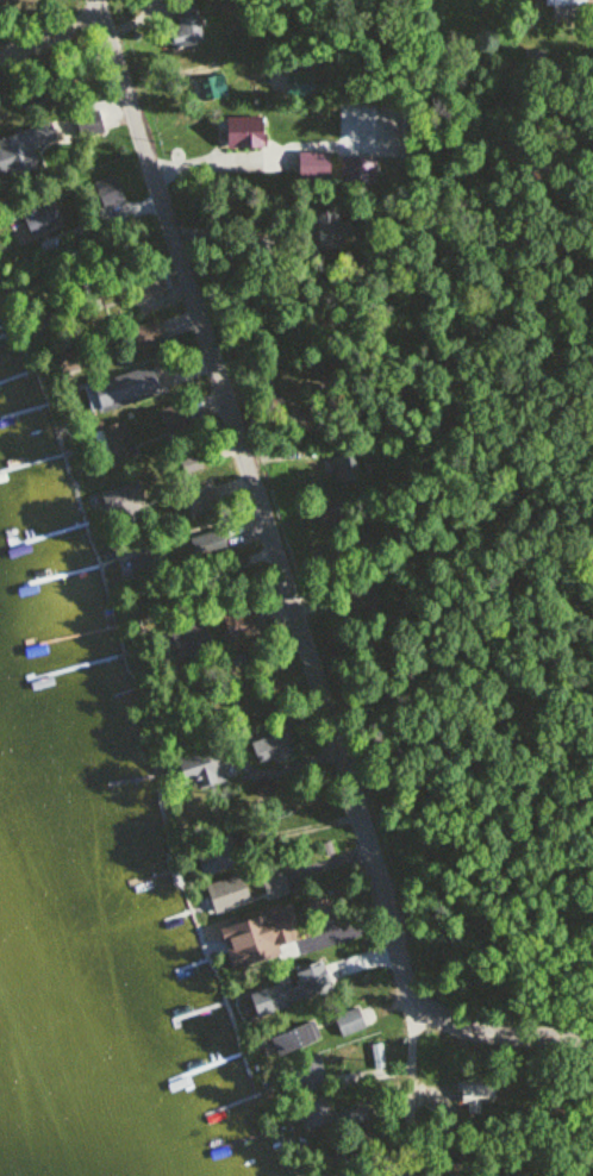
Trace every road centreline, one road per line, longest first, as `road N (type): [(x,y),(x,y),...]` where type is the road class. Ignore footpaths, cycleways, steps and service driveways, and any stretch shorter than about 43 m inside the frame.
road 1 (residential): [(420,1005),(405,978),(350,775),(100,0)]
road 2 (residential): [(592,1036),(467,1030),(420,1005)]
road 3 (residential): [(420,1005),(409,1175)]

